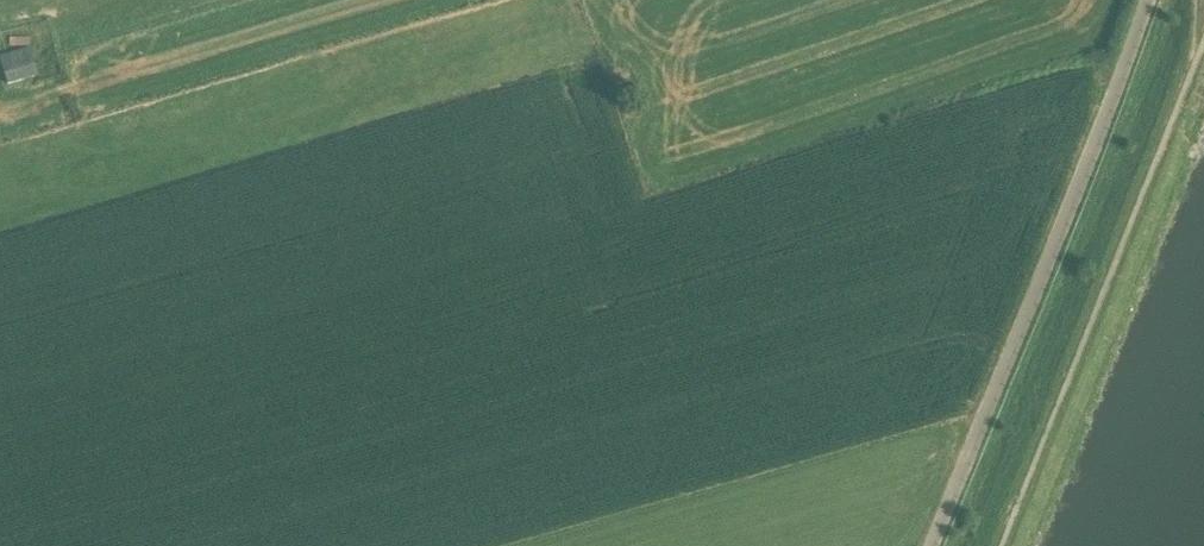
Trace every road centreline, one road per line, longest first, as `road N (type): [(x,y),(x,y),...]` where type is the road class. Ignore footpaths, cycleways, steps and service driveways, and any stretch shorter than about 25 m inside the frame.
road 1 (unclassified): [(1145,0),(926,545)]

